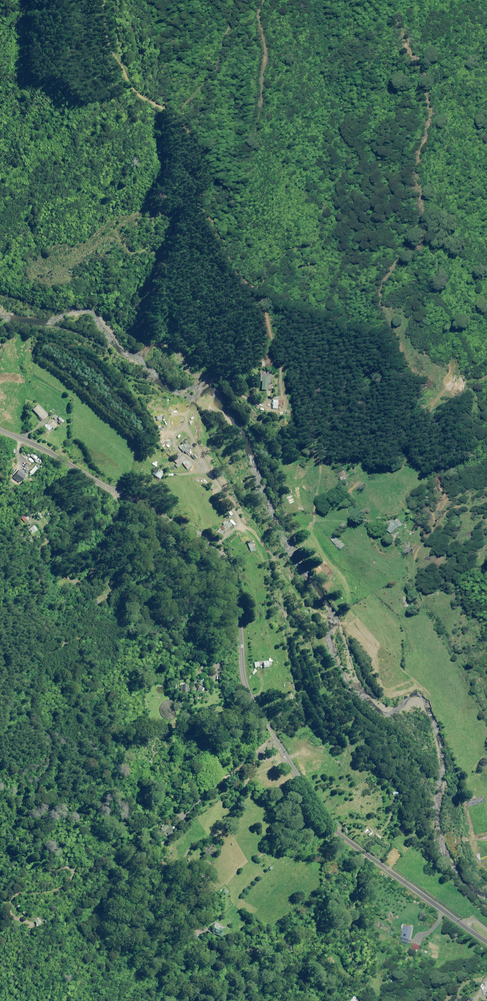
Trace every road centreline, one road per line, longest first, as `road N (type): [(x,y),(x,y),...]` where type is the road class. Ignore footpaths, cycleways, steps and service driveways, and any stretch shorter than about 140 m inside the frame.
road 1 (tertiary): [(0,429),(145,507),(225,561),(236,581),(248,690),(321,816),(486,942)]
road 2 (track): [(106,0),(111,50),(140,96),(184,117),(200,142),(209,171),(201,203),(257,289),(283,364),(287,391),(249,396),(230,378),(211,383),(178,426),(176,444),(217,491)]
road 3 (track): [(240,523),(314,620),(333,624),(379,605),(403,577),(442,566),(456,535),(486,517)]

